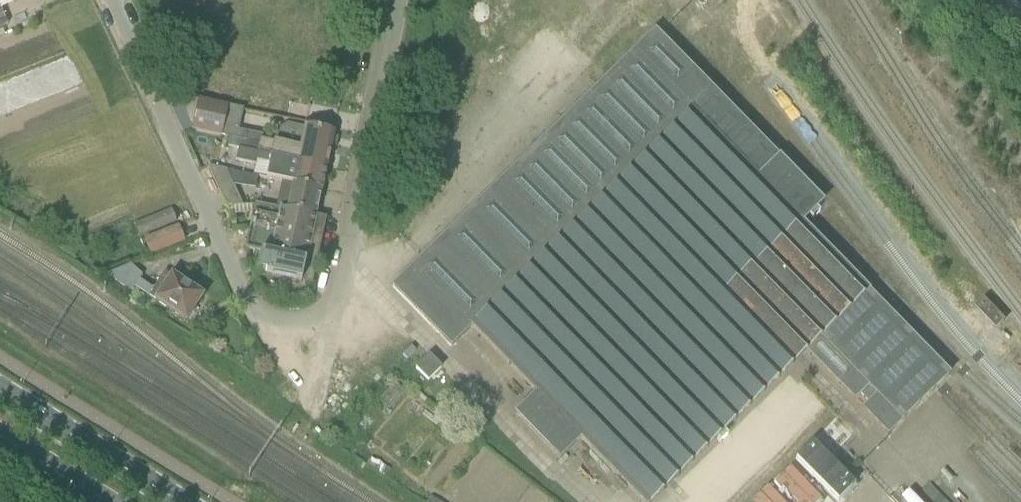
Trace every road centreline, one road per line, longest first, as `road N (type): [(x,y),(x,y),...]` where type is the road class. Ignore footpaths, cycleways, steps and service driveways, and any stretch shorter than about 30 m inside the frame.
road 1 (unclassified): [(335,304),(289,321),(264,316),(246,299),(113,0)]
road 2 (unclassified): [(335,304),(395,0)]
road 3 (secondary): [(180,501),(0,389)]
road 4 (secondary): [(0,437),(105,501)]

